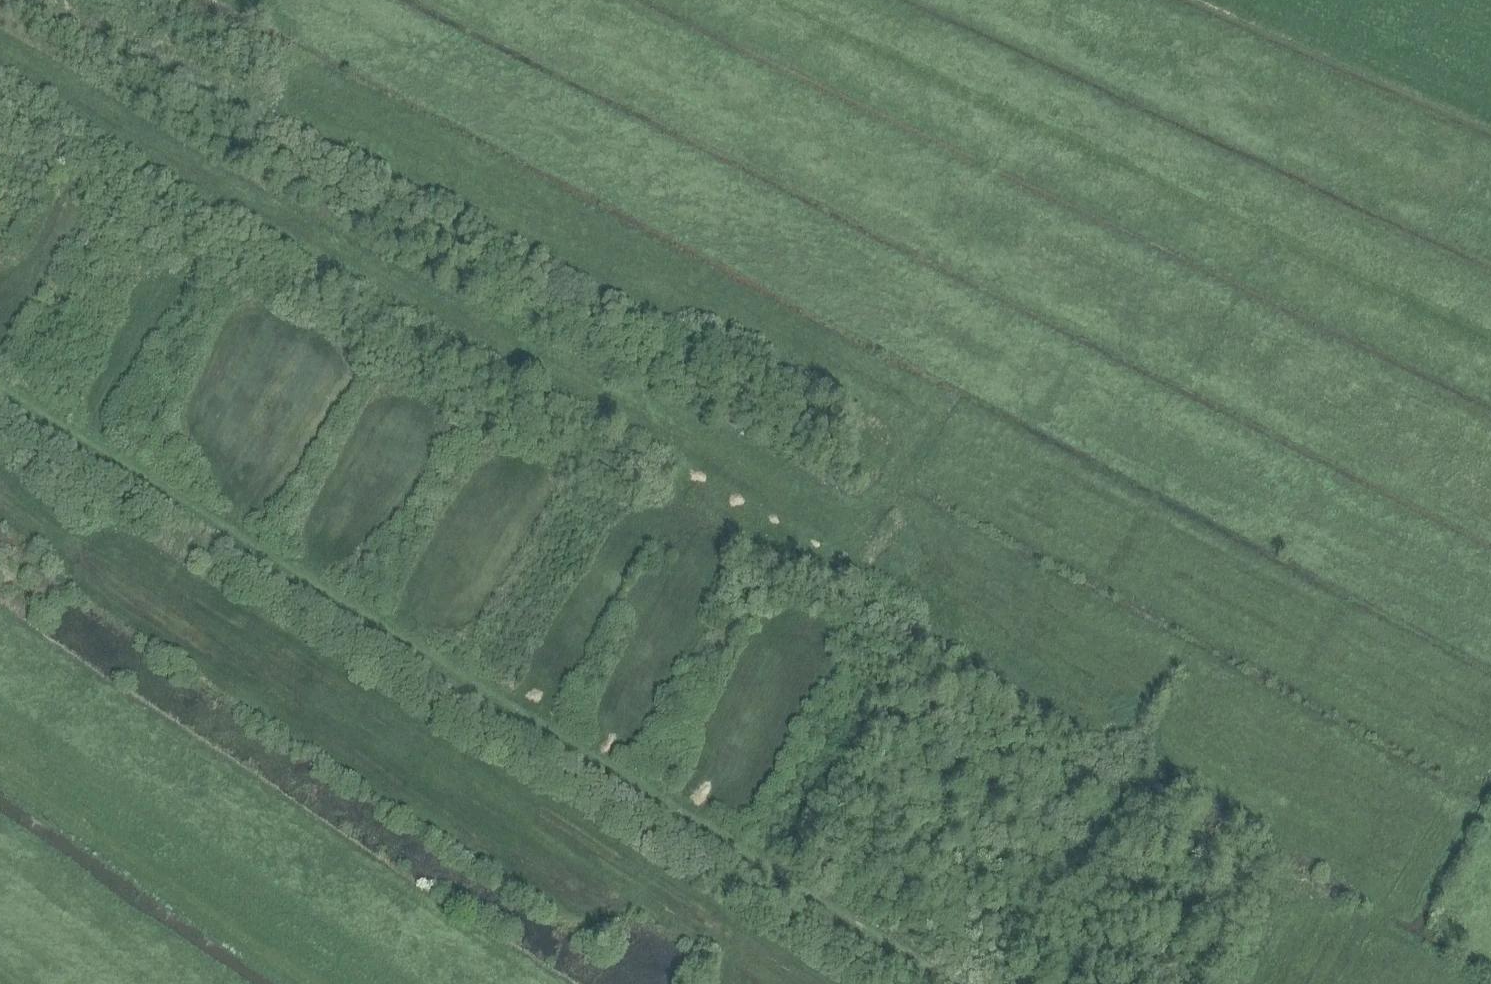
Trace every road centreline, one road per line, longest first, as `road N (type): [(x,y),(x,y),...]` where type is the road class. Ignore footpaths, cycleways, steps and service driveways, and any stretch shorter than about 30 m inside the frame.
road 1 (track): [(0,383),(959,983)]

